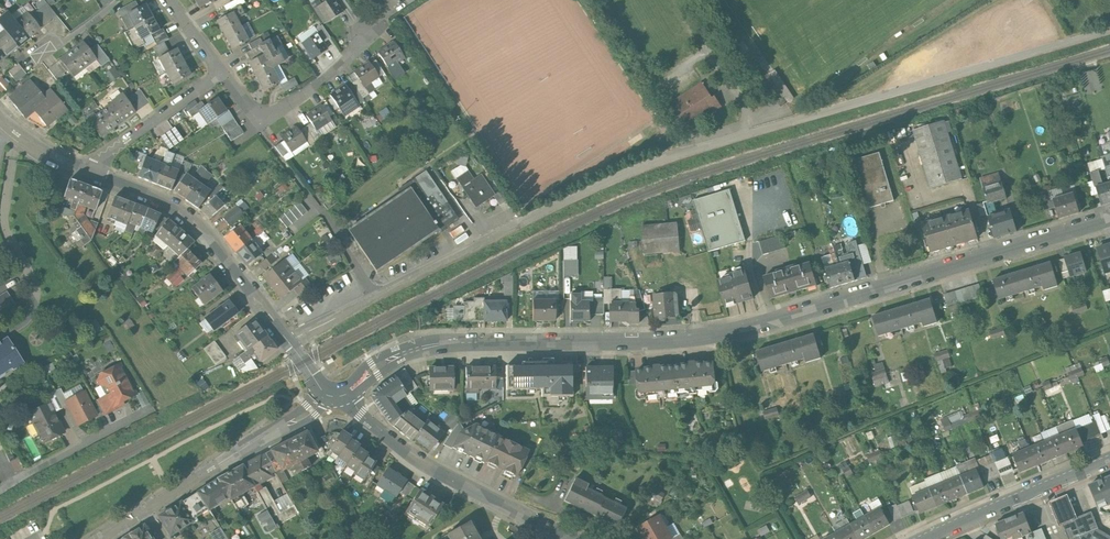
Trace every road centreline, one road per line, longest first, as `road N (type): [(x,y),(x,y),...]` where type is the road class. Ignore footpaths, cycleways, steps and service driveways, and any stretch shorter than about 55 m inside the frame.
road 1 (unclassified): [(294,345),(520,224),(659,161),(1102,33)]
road 2 (residential): [(328,387),(436,342),(719,335),(1109,220)]
road 3 (residential): [(581,538),(426,468),(366,429),(328,387)]
road 4 (residential): [(294,345),(235,262),(179,210),(85,168)]
road 5 (residential): [(142,508),(328,387)]
road 6 (residential): [(222,73),(260,121),(318,86),(370,30)]
road 7 (secondary): [(926,538),(1109,461)]
road 8 (residential): [(0,490),(149,412)]
road 9 (residential): [(85,168),(222,73)]

